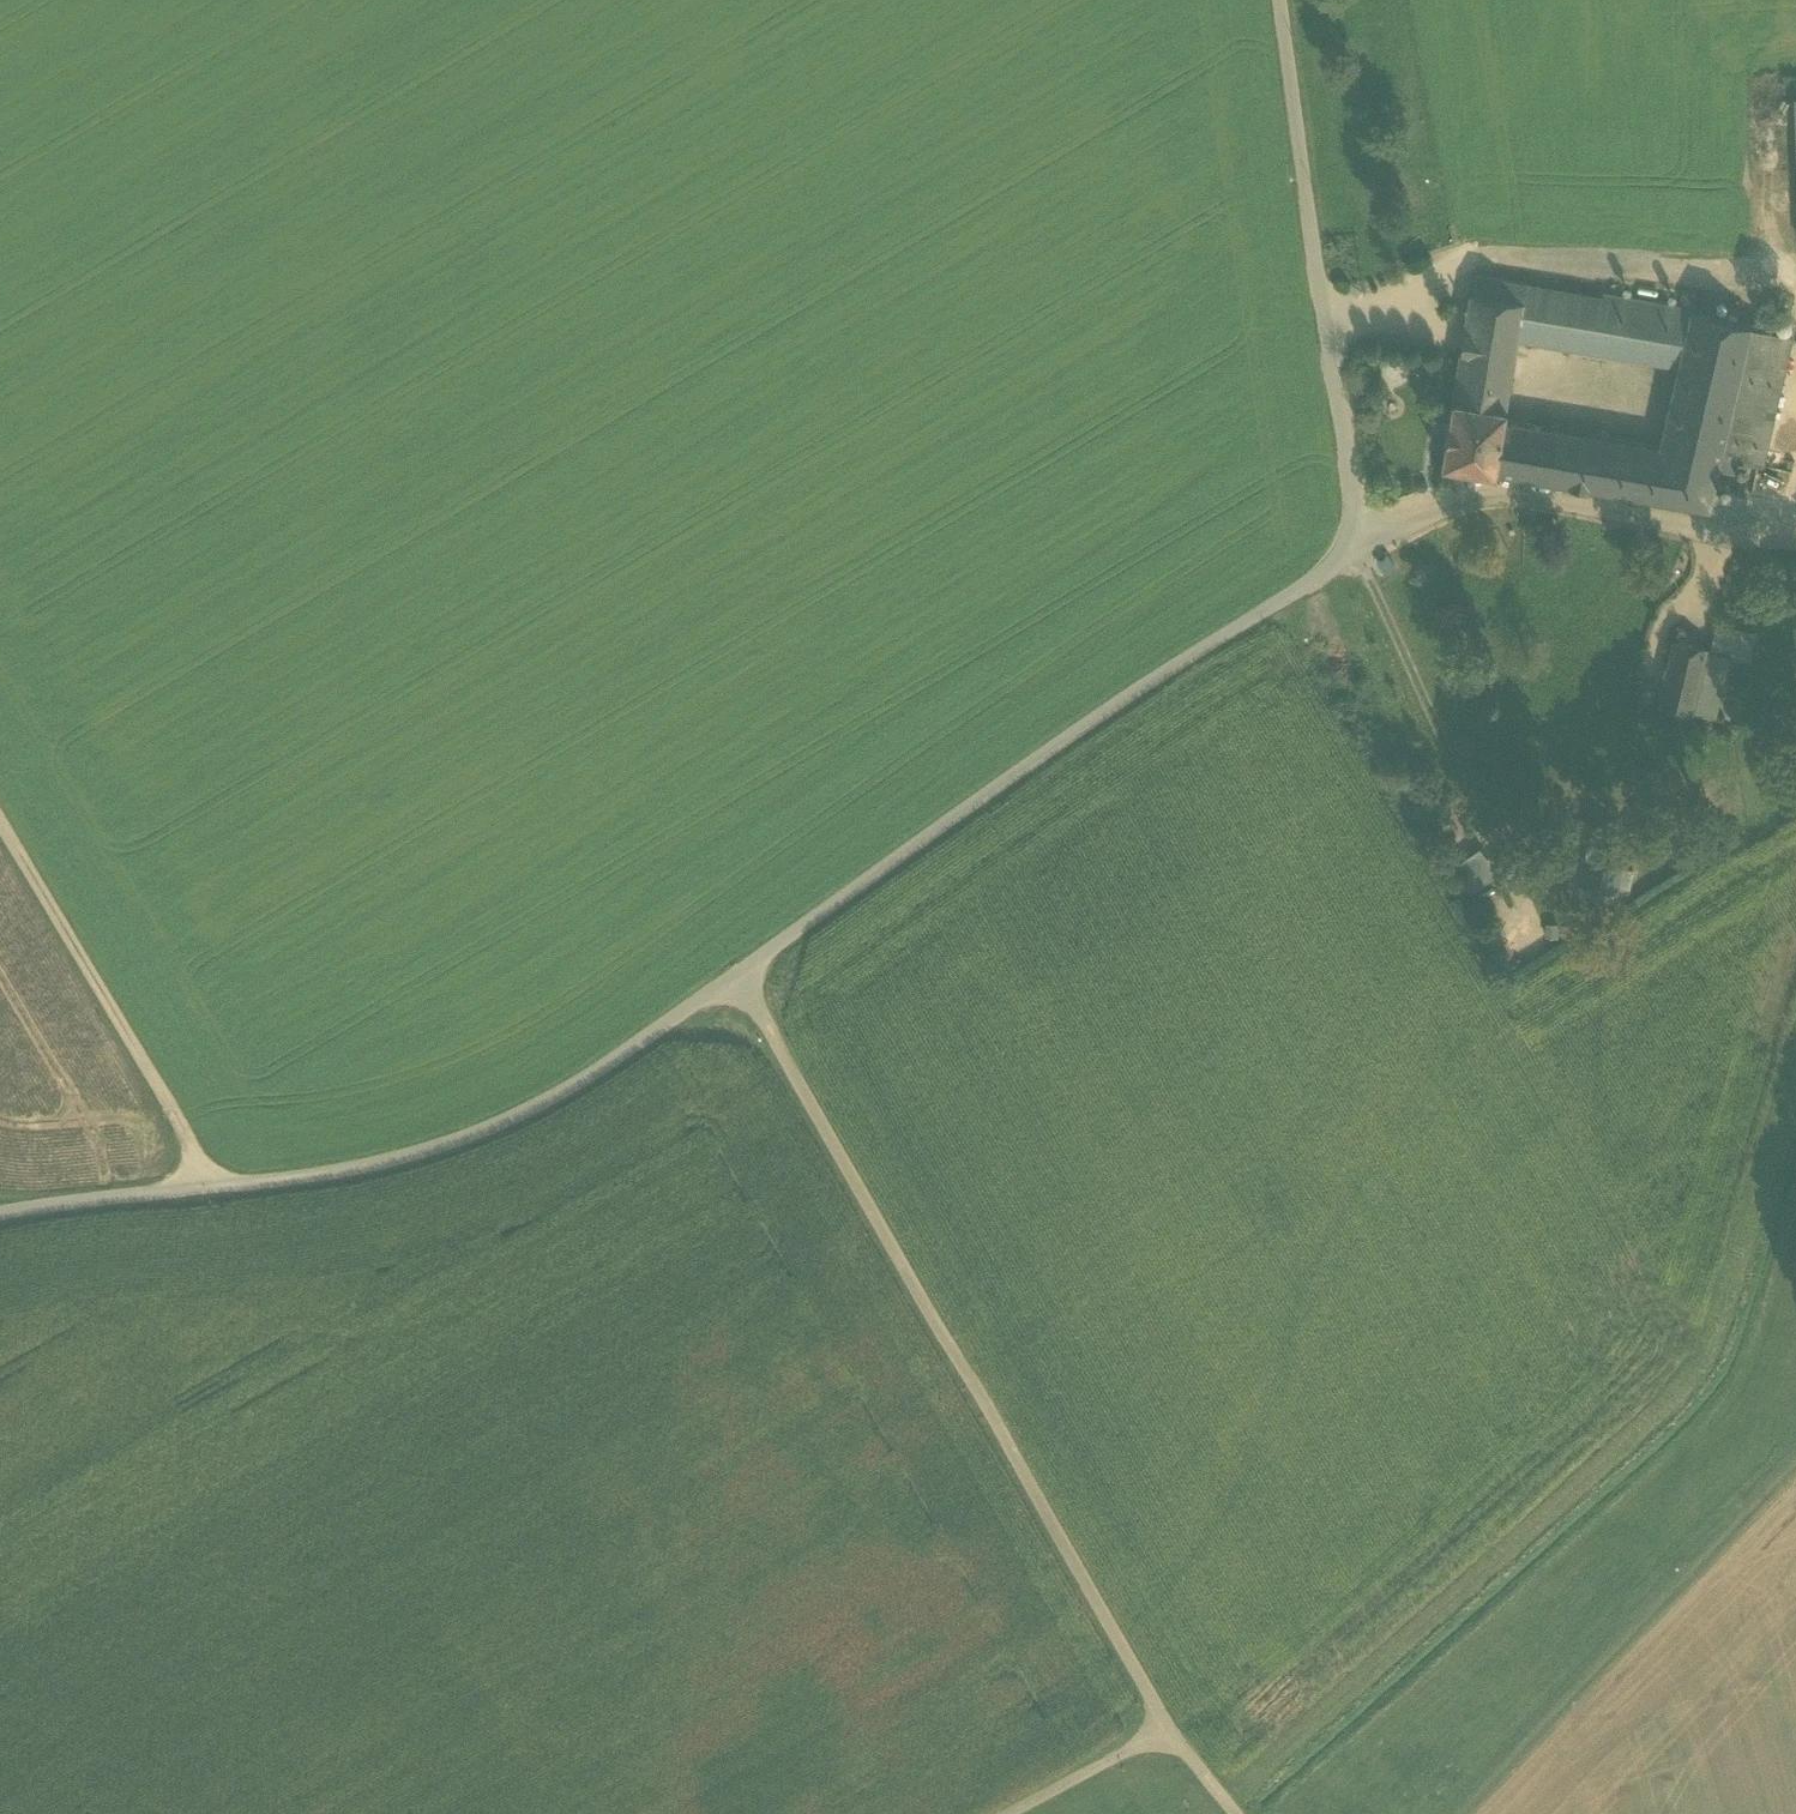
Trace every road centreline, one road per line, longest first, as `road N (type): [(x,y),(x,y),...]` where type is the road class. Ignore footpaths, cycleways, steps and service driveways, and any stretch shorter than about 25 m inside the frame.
road 1 (unclassified): [(1281,0),(1357,544),(738,982),(1169,1725),(1238,1813)]
road 2 (track): [(738,982),(541,1107),(358,1167),(217,1188)]
road 3 (track): [(217,1188),(0,824)]
road 4 (track): [(217,1188),(0,1209)]

